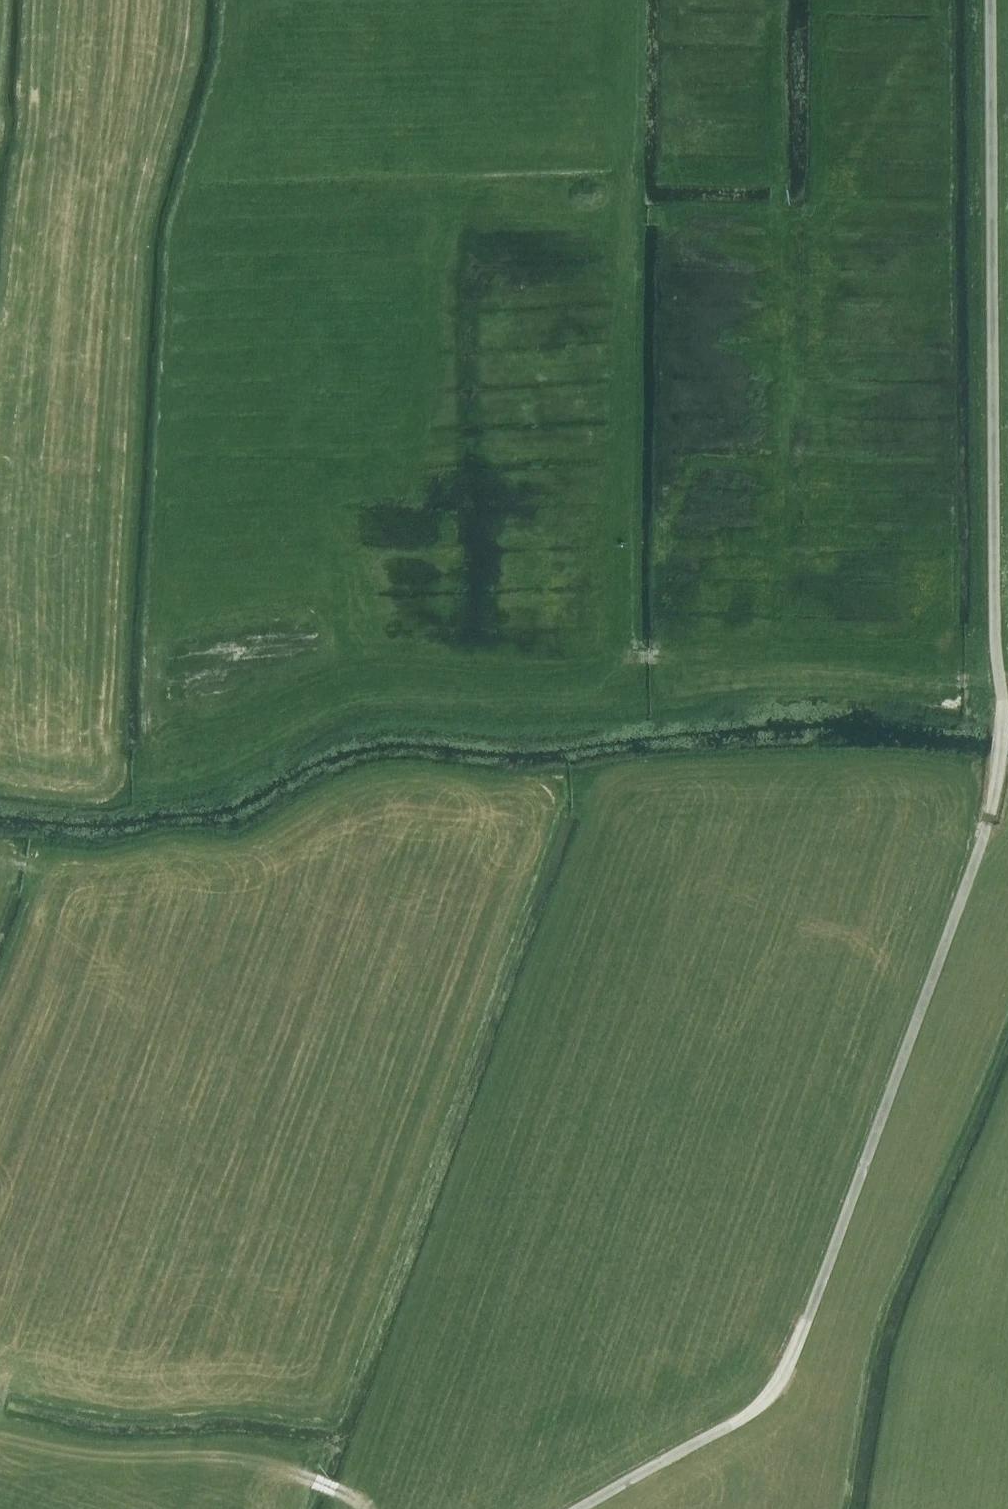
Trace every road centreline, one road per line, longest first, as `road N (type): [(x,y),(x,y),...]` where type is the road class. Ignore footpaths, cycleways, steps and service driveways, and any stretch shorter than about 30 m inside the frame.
road 1 (unclassified): [(565,1508),(791,1363),(989,819),(1002,736),(995,614),(993,0)]

